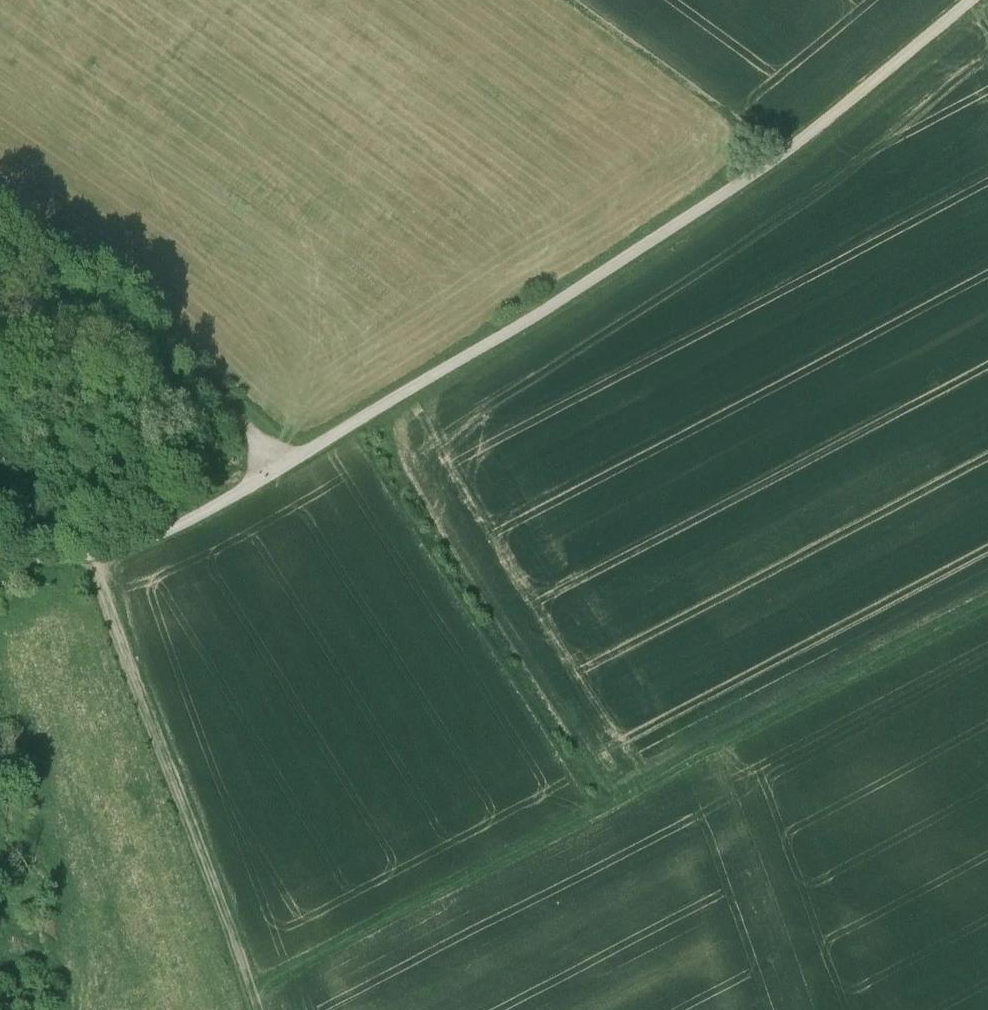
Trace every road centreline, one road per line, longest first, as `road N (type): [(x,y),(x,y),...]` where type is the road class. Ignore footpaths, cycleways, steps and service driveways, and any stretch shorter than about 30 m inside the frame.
road 1 (unclassified): [(0,557),(92,559),(293,463),(594,278),(777,153),(972,0)]
road 2 (track): [(92,559),(258,1009)]

